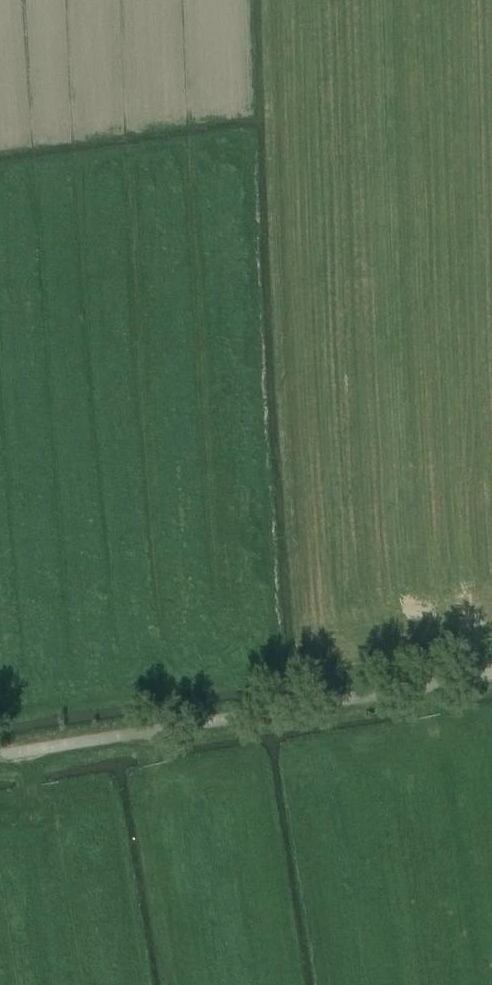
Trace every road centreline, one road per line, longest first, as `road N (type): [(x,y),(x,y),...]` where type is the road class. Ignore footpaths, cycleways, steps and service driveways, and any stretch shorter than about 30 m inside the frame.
road 1 (unclassified): [(0,753),(491,668)]

